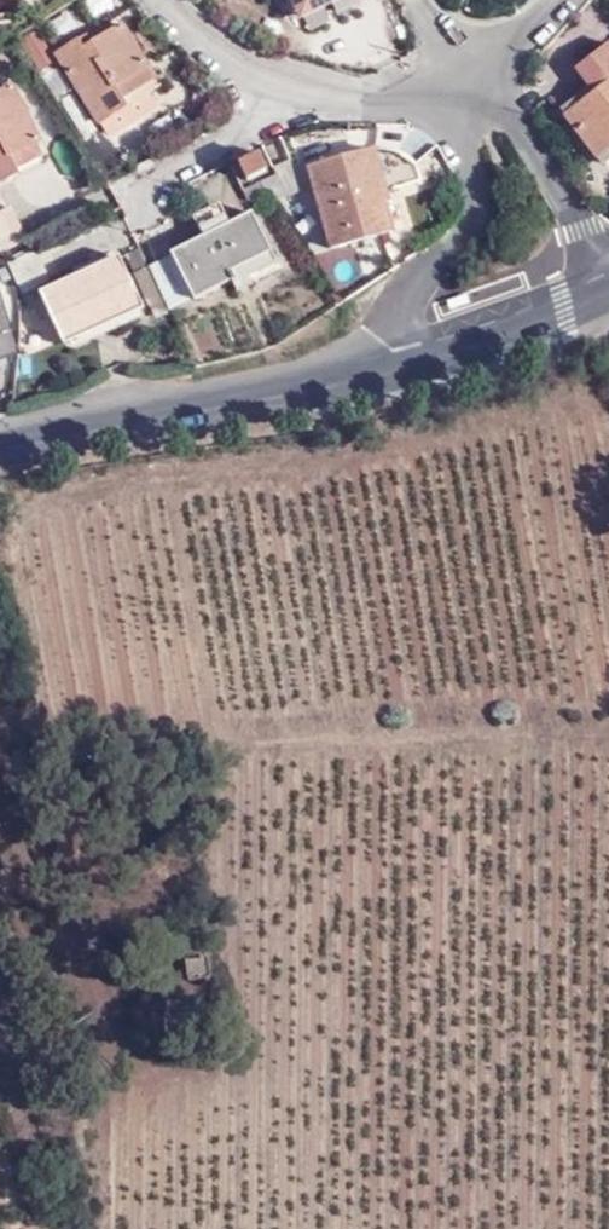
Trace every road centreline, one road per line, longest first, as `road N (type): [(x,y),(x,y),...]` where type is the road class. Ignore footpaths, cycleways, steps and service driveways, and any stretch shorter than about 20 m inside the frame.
road 1 (secondary): [(419,364),(0,448)]
road 2 (residential): [(464,85),(377,107),(287,96),(184,21),(168,0)]
road 3 (residential): [(464,85),(475,218),(419,282),(419,364)]
road 4 (residential): [(608,261),(490,67)]
road 5 (secondary): [(608,292),(419,364)]

